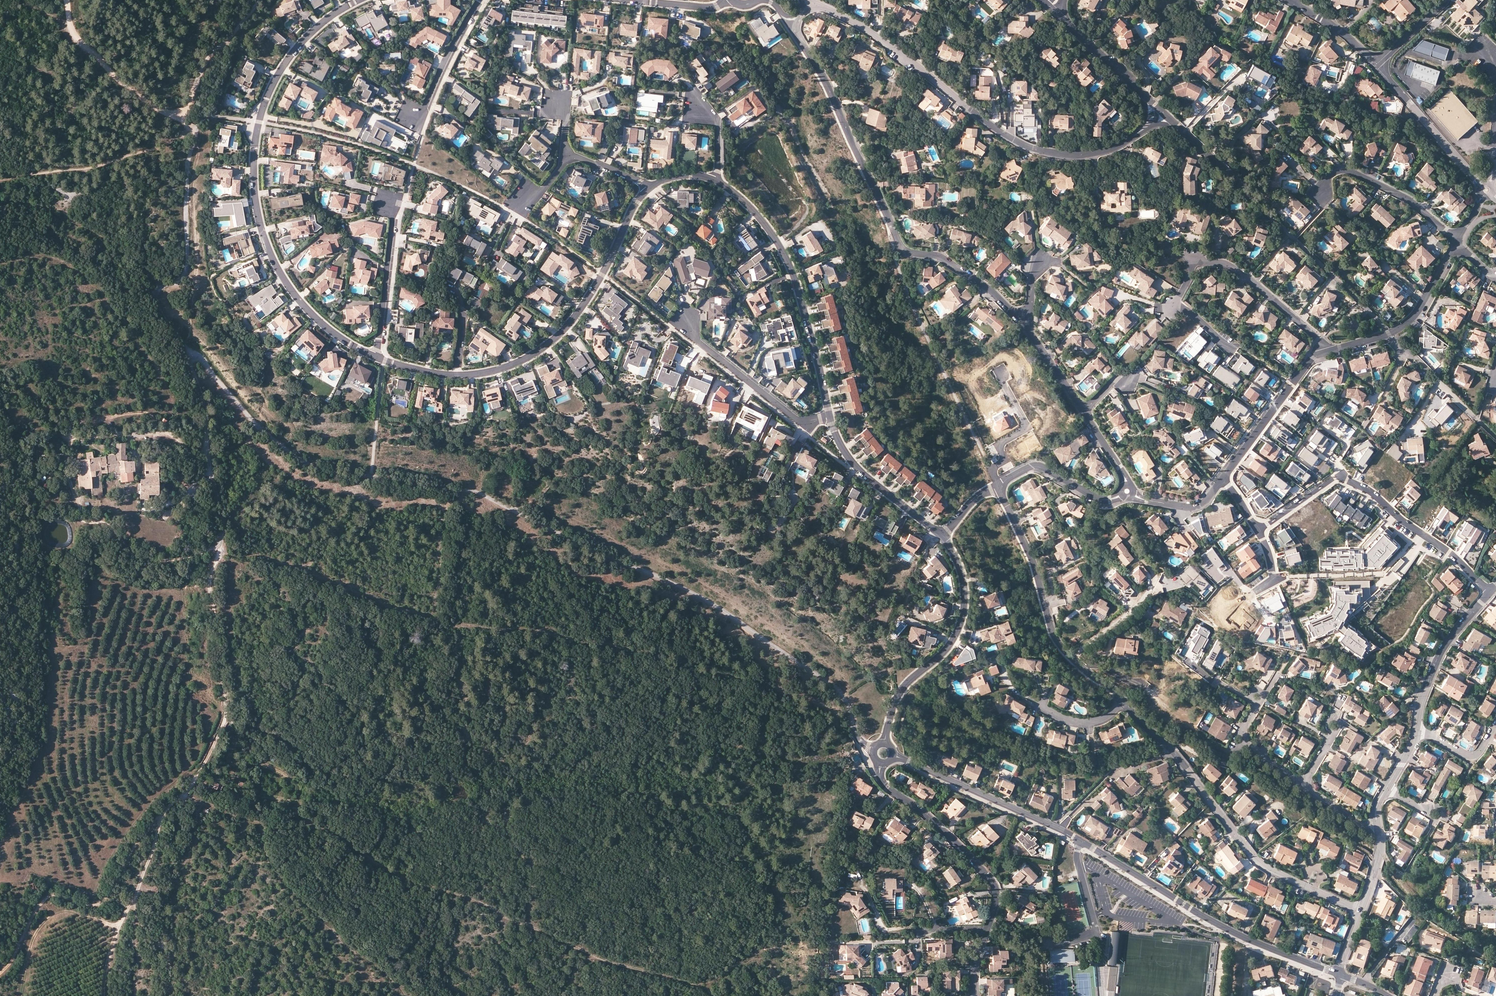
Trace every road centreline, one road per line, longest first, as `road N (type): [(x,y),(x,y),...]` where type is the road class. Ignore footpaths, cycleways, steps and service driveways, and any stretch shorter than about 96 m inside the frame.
road 1 (unclassified): [(875,749),(855,733),(834,687),(689,591),(479,492),(321,467),(280,446),(187,347),(157,301),(157,290),(185,272),(195,134)]
road 2 (residential): [(892,757),(1055,827),(1229,931),(1340,974)]
road 3 (track): [(221,539),(210,581),(227,698),(222,726),(185,797),(162,817),(119,925),(105,995)]
road 4 (residential): [(360,0),(311,34),(277,77),(259,122),(254,177),(264,237),(290,288),(330,330),(374,357)]
road 5 (residential): [(827,9),(1031,148),(1103,151),(1138,133),(1159,109)]
road 6 (track): [(0,177),(62,174),(134,155),(181,118),(122,83),(73,38),(67,0)]
road 7 (residential): [(1258,530),(1345,479),(1442,547),(1489,592)]
road 8 (residential): [(457,375),(517,363),(565,328),(649,189)]
road 9 (residential): [(714,180),(758,217),(787,262),(829,416)]
road 10 (residential): [(1122,702),(1169,747),(1254,859),(1302,884)]
road 11 (residential): [(998,486),(1029,553),(1051,632),(1070,660),(1122,702)]
road 12 (residential): [(941,536),(962,578),(961,622),(951,643),(898,695),(885,744)]
road 13 (residential): [(795,33),(899,242)]
road 14 (residential): [(882,762),(887,788),(934,821),(991,881),(996,900),(987,930)]
road 15 (residential): [(1169,310),(1195,266),(1220,262),(1314,335),(1321,354)]
road 16 (track): [(221,539),(185,557),(137,554),(107,525),(81,519),(68,474)]
road 17 (residential): [(1321,354),(1400,328),(1457,240)]
road 18 (residential): [(688,321),(705,347),(793,417),(829,416)]
road 19 (residential): [(1322,195),(1329,177),(1347,169),(1409,200),(1457,240)]
road 20 (track): [(129,905),(45,899),(0,972)]
road 21 (residential): [(1375,65),(1487,190)]
road 22 (residential): [(829,416),(855,465),(941,536)]
road 23 (residential): [(1222,478),(1321,354)]
road 24 (residential): [(389,200),(374,357)]
road 25 (tertiary): [(1417,729),(1443,648),(1489,592)]
road 26 (residential): [(1050,8),(1159,109)]
road 27 (residential): [(1024,315),(940,257),(899,242)]
road 28 (residential): [(1276,675),(1244,735),(1304,784)]
road 29 (residential): [(998,486),(1038,465),(1101,499),(1127,491)]
road 30 (residential): [(479,0),(421,115),(408,121)]
road 31 (residential): [(1002,372),(1025,424),(1002,442),(1002,463),(990,469),(998,486)]

